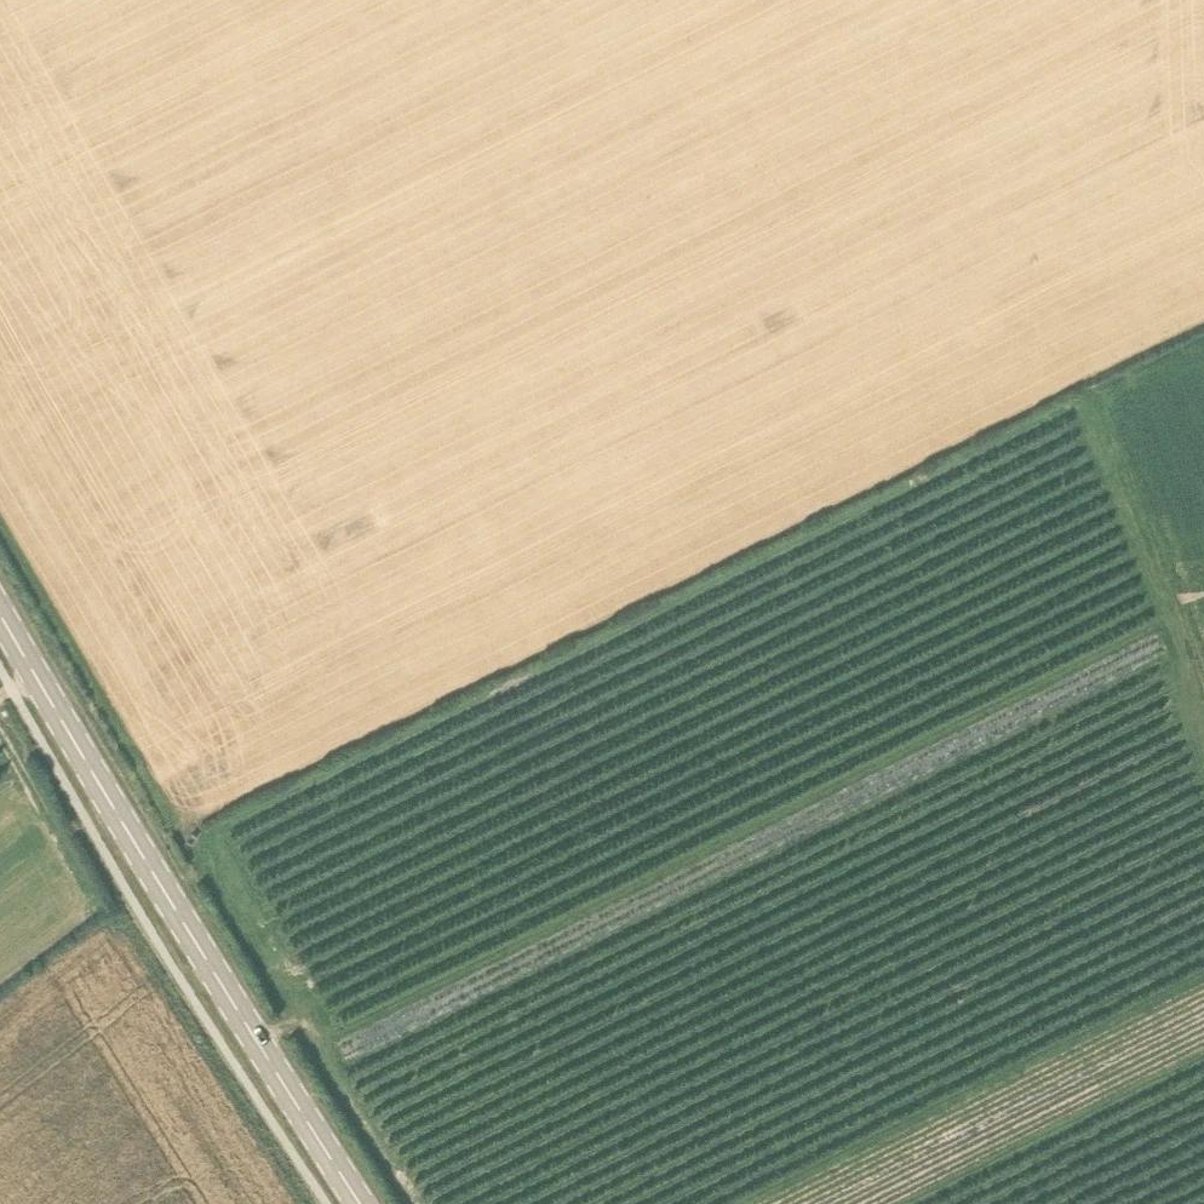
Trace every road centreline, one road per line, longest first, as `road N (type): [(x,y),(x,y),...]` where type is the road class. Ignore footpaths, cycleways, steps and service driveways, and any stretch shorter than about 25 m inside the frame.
road 1 (secondary): [(362,1203),(0,613)]

